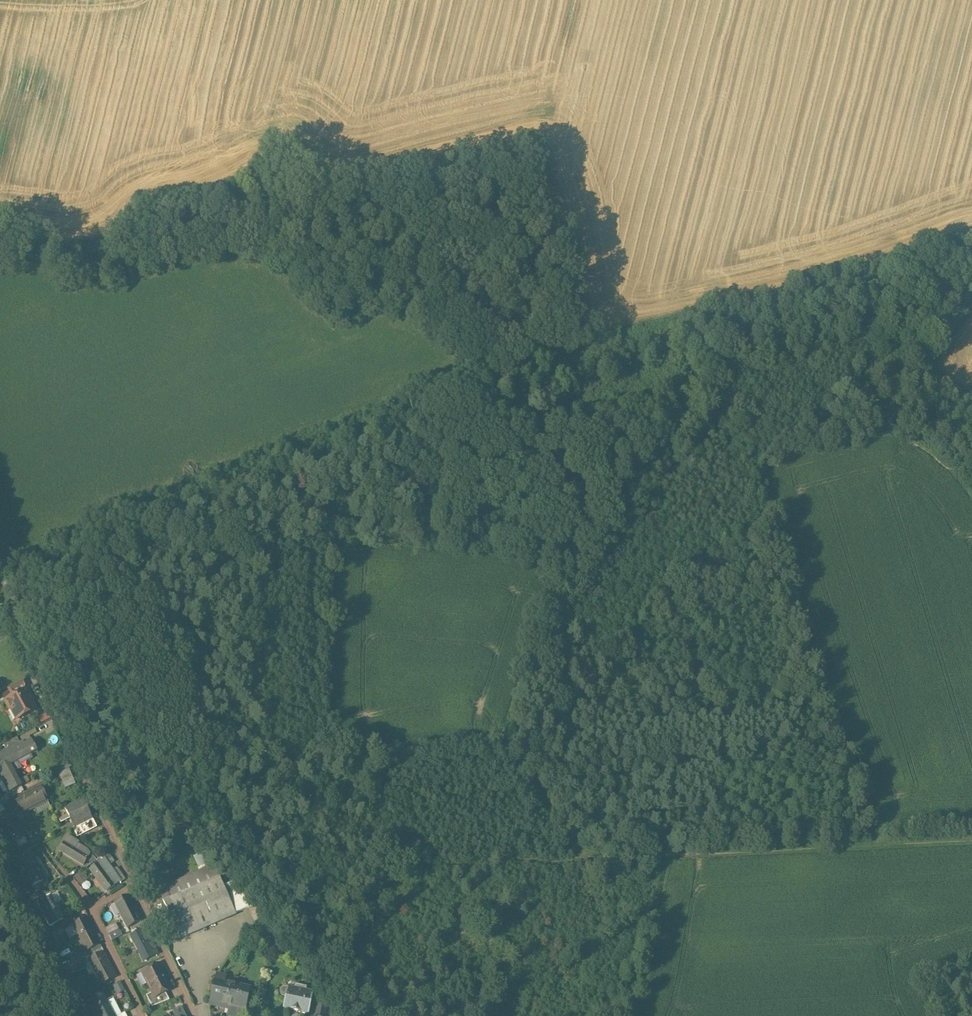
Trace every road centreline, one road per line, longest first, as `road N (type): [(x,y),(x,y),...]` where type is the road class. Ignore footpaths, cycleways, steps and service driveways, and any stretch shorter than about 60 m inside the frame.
road 1 (residential): [(134,886),(34,652)]
road 2 (tertiary): [(74,1015),(0,871)]
road 3 (residential): [(193,1015),(134,886)]

